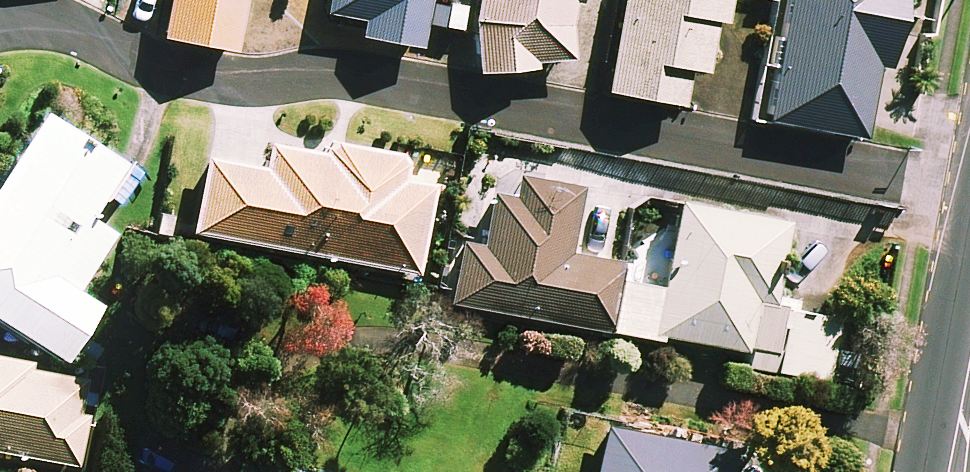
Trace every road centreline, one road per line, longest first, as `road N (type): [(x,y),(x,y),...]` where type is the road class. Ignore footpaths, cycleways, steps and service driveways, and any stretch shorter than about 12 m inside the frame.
road 1 (residential): [(0,18),(128,56),(543,114),(969,191)]

